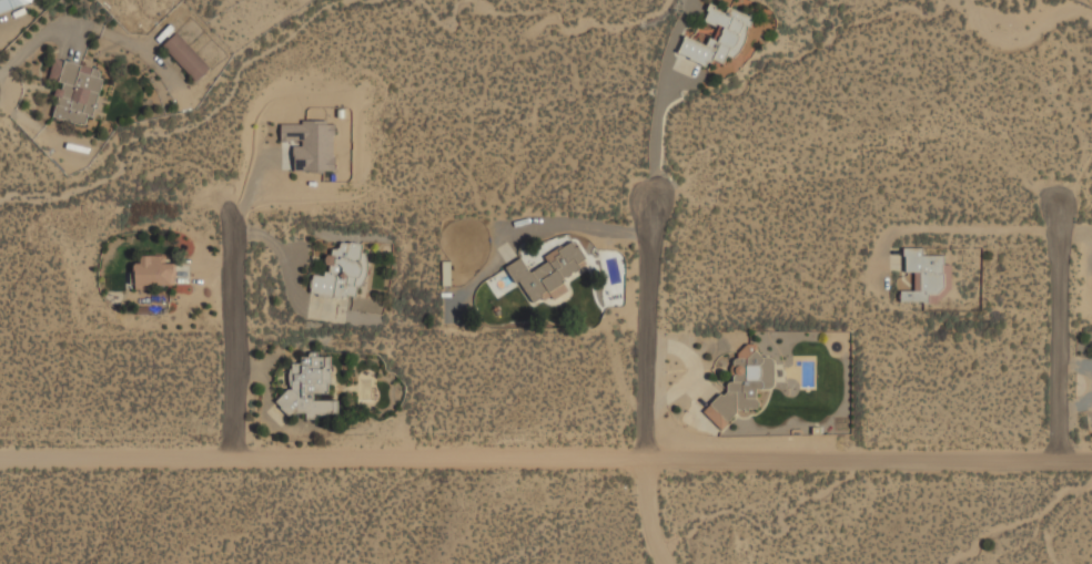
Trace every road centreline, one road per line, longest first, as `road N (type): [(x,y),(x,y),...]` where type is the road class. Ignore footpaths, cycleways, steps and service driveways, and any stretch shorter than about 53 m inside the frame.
road 1 (residential): [(0,457),(1091,459)]
road 2 (residential): [(651,198),(649,462)]
road 3 (residential): [(235,198),(234,459)]
road 4 (residential): [(1064,204),(1061,459)]

